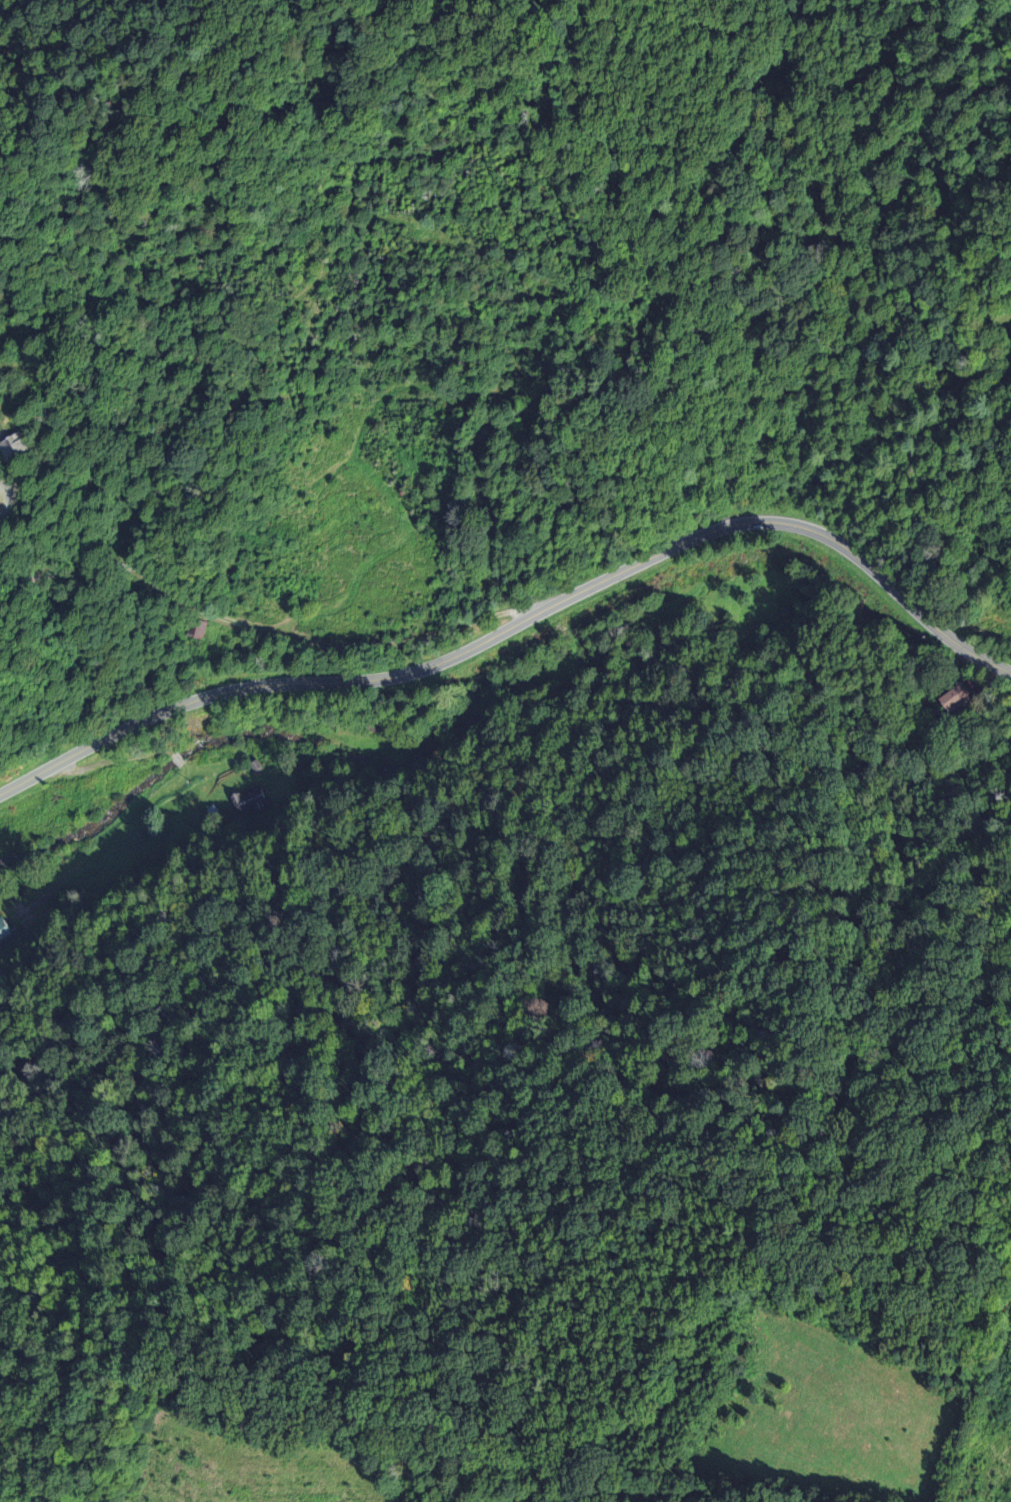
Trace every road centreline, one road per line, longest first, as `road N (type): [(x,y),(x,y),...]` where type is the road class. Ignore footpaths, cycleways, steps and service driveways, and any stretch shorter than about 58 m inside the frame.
road 1 (tertiary): [(0,793),(176,709),(233,692),(429,669),(634,567),(757,524),(796,526),(829,540),(949,641),(1010,675)]

